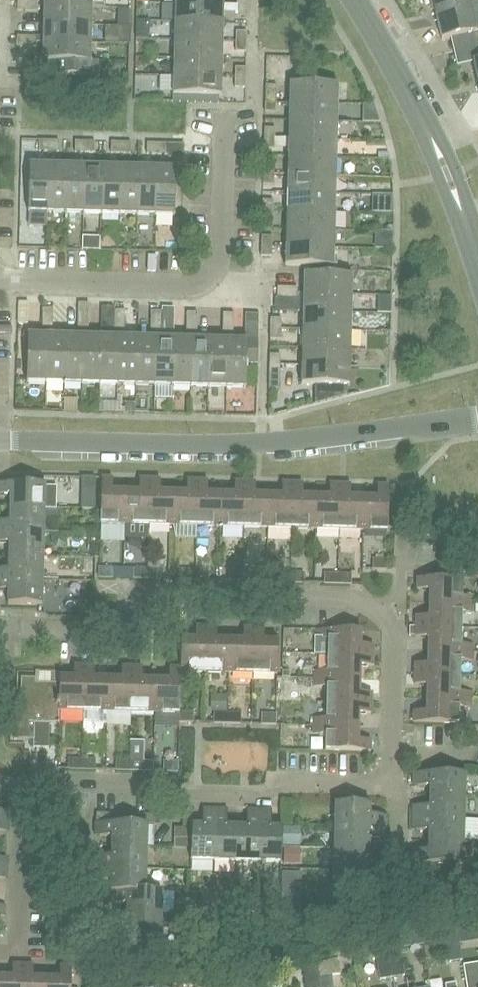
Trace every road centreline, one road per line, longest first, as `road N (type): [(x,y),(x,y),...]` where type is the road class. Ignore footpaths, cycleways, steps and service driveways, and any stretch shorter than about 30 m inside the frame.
road 1 (unclassified): [(0,441),(310,443),(477,423)]
road 2 (residential): [(396,594),(155,595),(138,599),(117,633),(0,631)]
road 3 (residential): [(0,278),(209,281),(227,249),(230,111)]
road 4 (residential): [(395,782),(314,780),(269,799),(182,795),(173,778),(34,772)]
road 5 (tertiary): [(477,241),(462,194),(358,0)]
road 6 (residential): [(0,946),(23,941),(33,910),(34,772)]
road 7 (residential): [(396,754),(396,594)]

